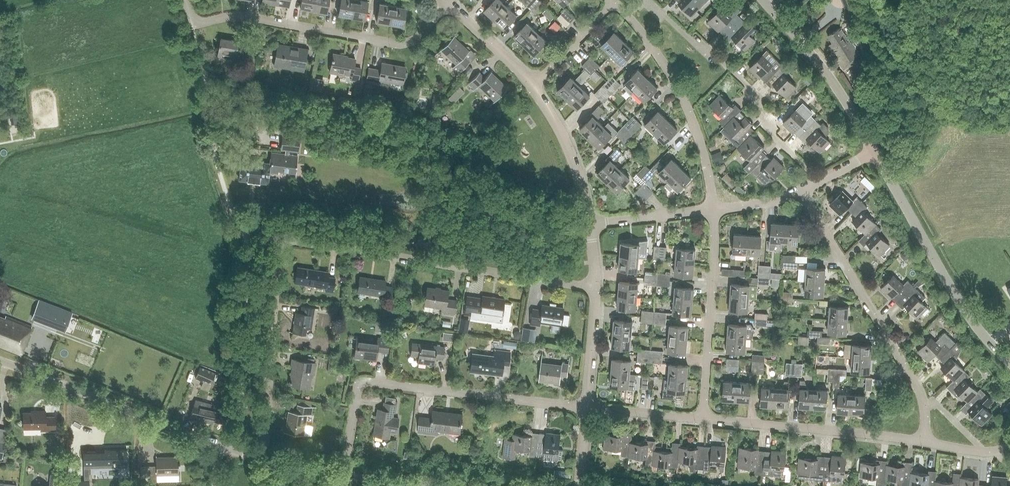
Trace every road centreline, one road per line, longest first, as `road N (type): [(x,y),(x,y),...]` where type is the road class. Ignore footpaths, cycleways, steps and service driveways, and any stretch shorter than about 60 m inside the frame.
road 1 (residential): [(264,458),(278,246),(289,240),(595,287)]
road 2 (track): [(237,452),(250,253),(214,158),(209,116)]
road 3 (residential): [(586,407),(366,380),(358,385),(344,474)]
road 4 (residential): [(923,441),(924,401),(801,193)]
road 5 (unclassified): [(264,458),(0,361)]
road 6 (residential): [(190,17),(241,15),(409,42),(447,4)]
road 7 (residential): [(818,180),(768,130),(749,87),(713,56),(651,3),(626,14)]
road 8 (unclassified): [(1009,362),(957,299),(871,145)]
road 9 (residential): [(923,441),(702,418)]
road 10 (residential): [(715,211),(693,121),(626,14)]
road 11 (residential): [(702,418),(715,211)]
road 12 (unclassified): [(871,145),(821,67),(761,0)]
road 13 (residential): [(591,224),(570,155),(534,86)]
road 14 (residential): [(591,224),(715,211)]

